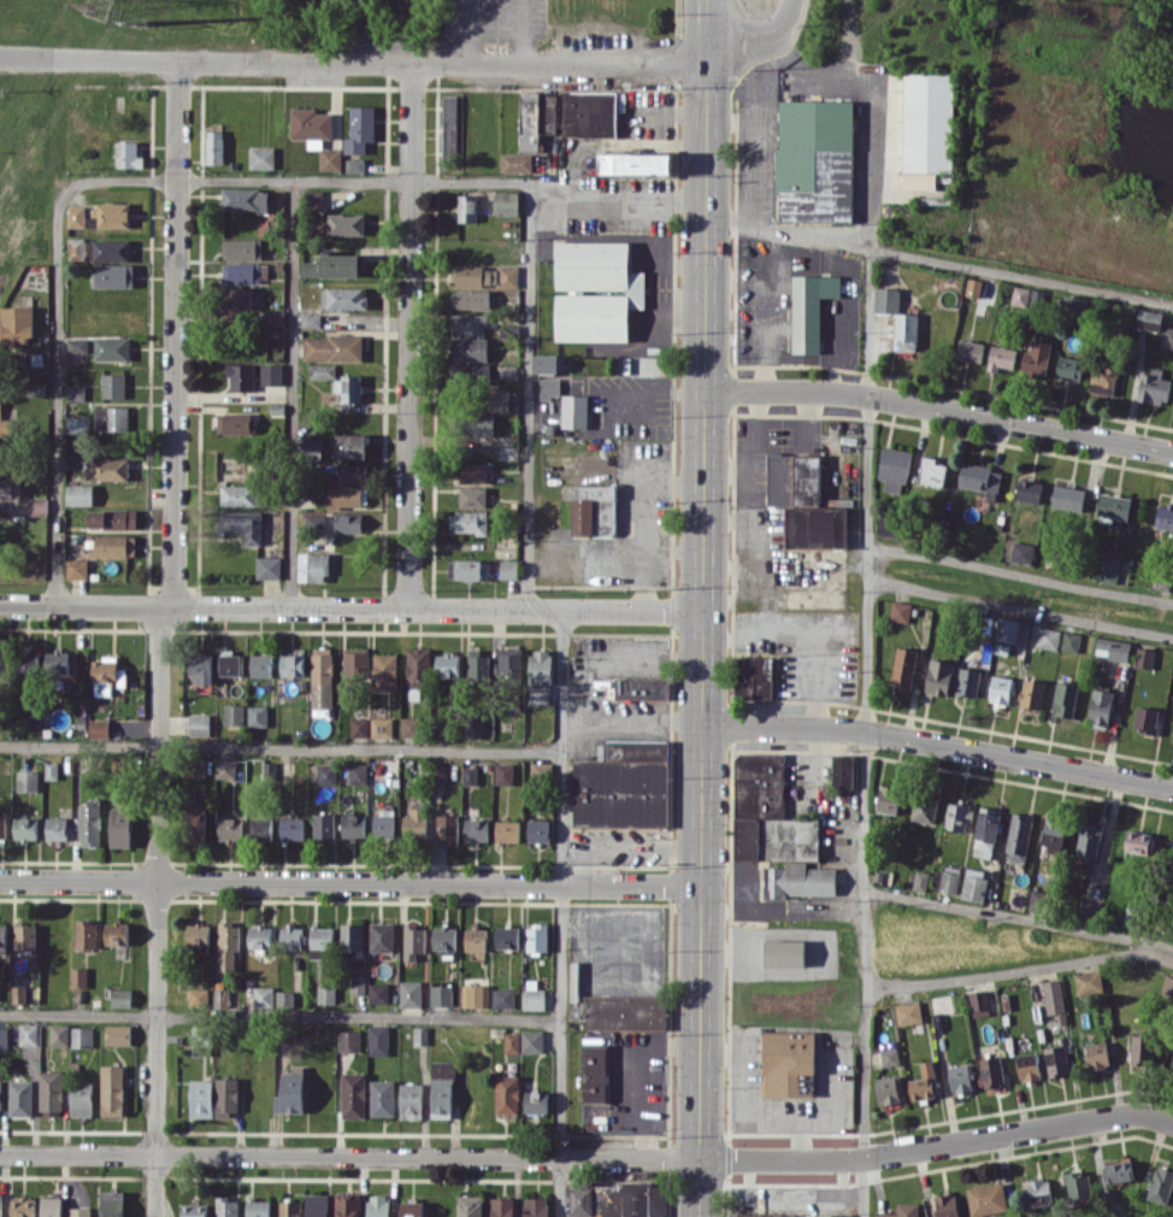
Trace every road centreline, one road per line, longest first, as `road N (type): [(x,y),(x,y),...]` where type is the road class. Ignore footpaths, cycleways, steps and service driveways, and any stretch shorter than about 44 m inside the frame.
road 1 (secondary): [(708,0),(699,1216)]
road 2 (residential): [(0,1153),(866,1157),(1126,1112),(1172,1119)]
road 3 (residential): [(0,64),(708,71)]
road 4 (residential): [(0,602),(703,615)]
road 5 (residential): [(0,879),(701,888)]
road 6 (residential): [(158,602),(152,1216)]
road 7 (residential): [(407,67),(411,608)]
road 8 (residential): [(176,65),(173,604)]
road 9 (residential): [(702,725),(870,730),(1172,787)]
road 10 (residential): [(706,388),(872,394),(1172,449)]

